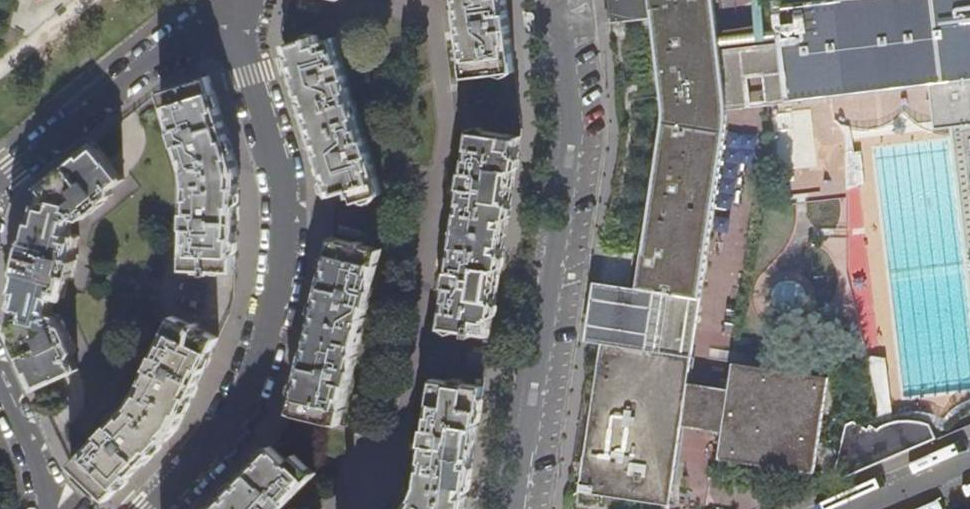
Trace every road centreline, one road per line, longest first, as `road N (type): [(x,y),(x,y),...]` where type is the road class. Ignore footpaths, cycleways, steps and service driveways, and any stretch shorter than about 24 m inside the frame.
road 1 (residential): [(248,13),(252,74),(285,183),(284,286),(237,421),(159,508)]
road 2 (residential): [(560,0),(575,125),(522,508)]
road 3 (residential): [(0,182),(173,43),(248,13)]
road 4 (residential): [(0,381),(50,508)]

